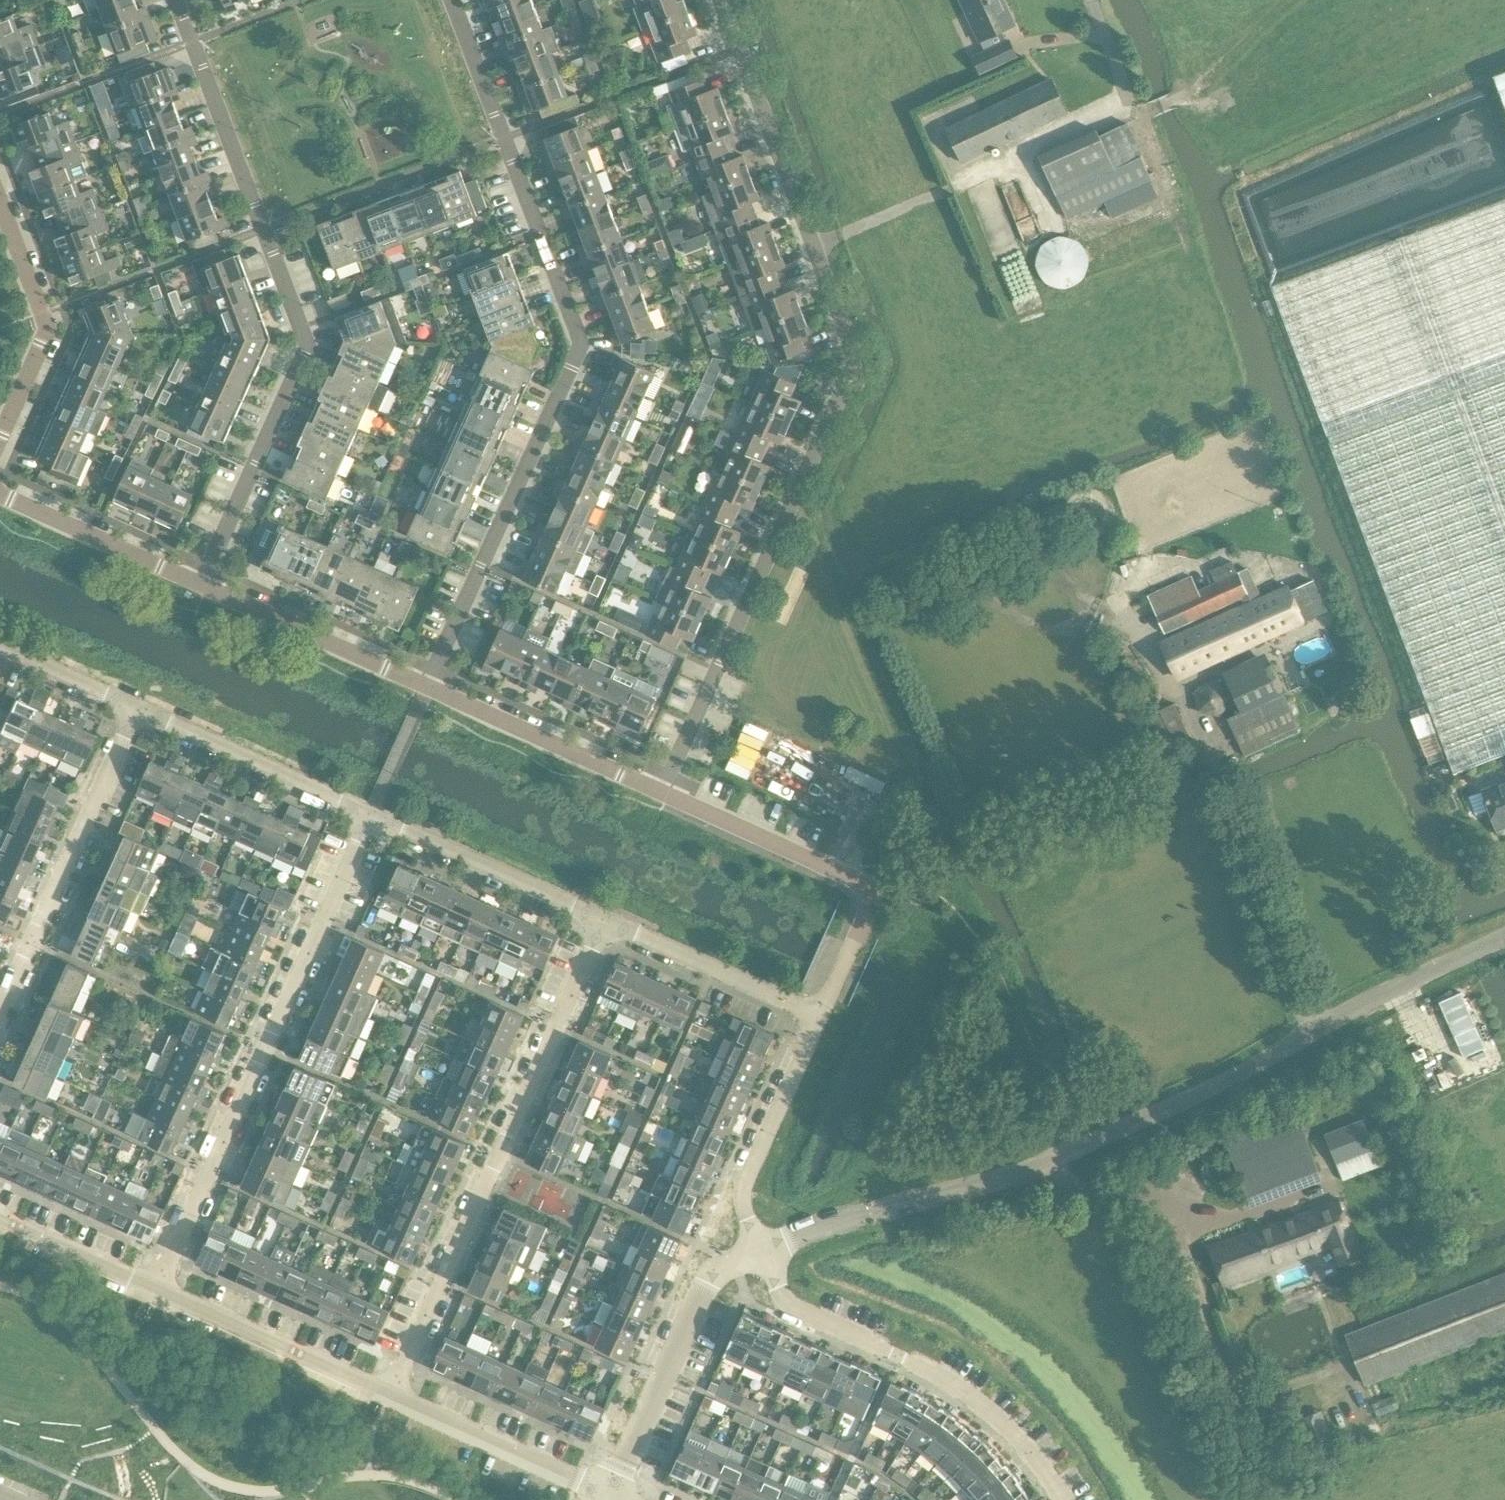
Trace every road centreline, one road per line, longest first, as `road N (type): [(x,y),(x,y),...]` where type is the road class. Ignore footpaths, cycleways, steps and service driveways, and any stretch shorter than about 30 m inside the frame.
road 1 (residential): [(723,0),(857,359),(660,793)]
road 2 (residential): [(428,687),(583,343),(450,0)]
road 3 (unclassified): [(871,1213),(1081,1143),(1504,930)]
road 4 (residential): [(198,585),(307,344),(176,0)]
road 5 (residential): [(391,1396),(603,918)]
road 6 (residential): [(157,1289),(370,815)]
road 7 (residential): [(1064,1499),(981,1404),(940,1375),(788,1302),(760,1252)]
road 8 (residential): [(818,1017),(872,888),(660,793)]
road 9 (residential): [(0,1017),(135,708)]
road 10 (residential): [(610,1494),(698,1299),(712,1278),(760,1252)]
road 11 (residential): [(370,815),(135,708)]
road 12 (residential): [(391,1396),(157,1289)]
road 13 (residential): [(660,793),(428,687)]
road 14 (residential): [(603,918),(370,815)]
road 15 (residential): [(760,1252),(746,1211),(748,1174),(818,1017)]
road 16 (residential): [(428,687),(198,585)]
road 17 (residential): [(610,1494),(391,1396)]
road 18 (residential): [(818,1017),(603,918)]
road 19 (residential): [(0,432),(42,330),(0,214)]
road 20 (residential): [(198,585),(0,494)]
road 21 (residential): [(157,1289),(0,1219)]
road 22 (residential): [(135,708),(0,647)]

